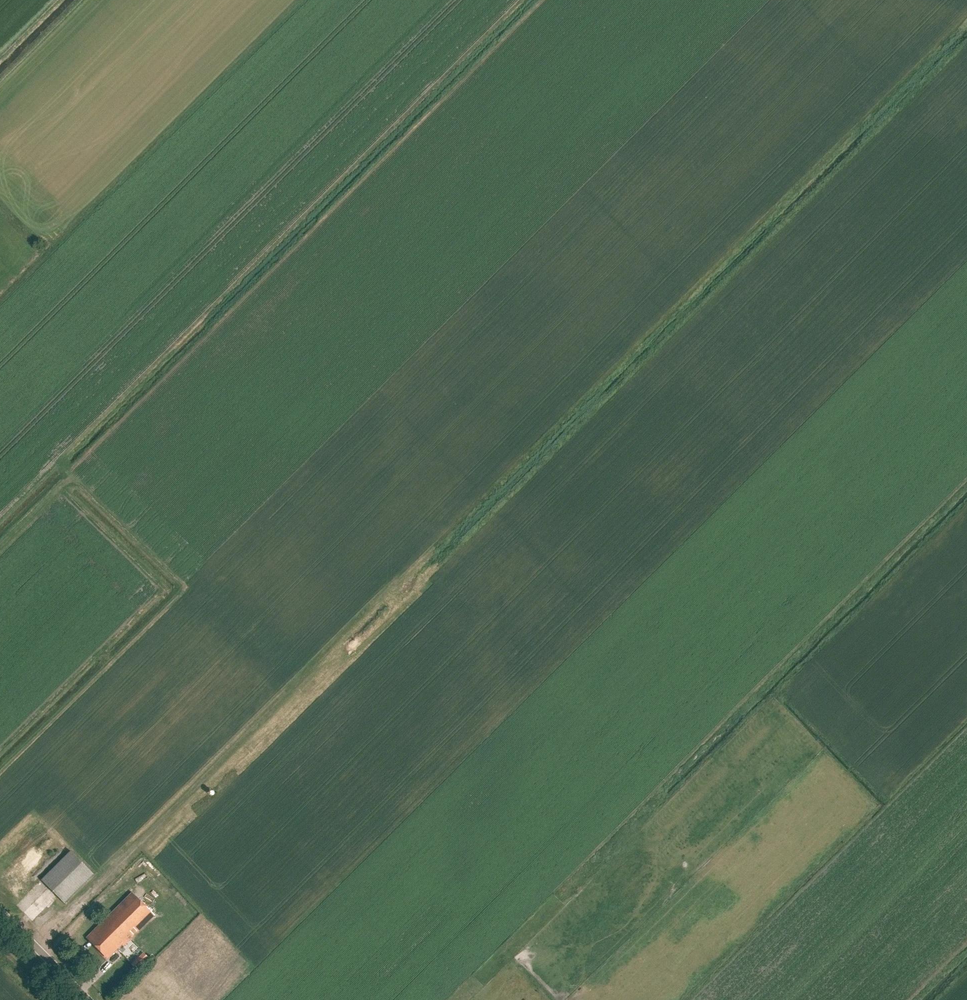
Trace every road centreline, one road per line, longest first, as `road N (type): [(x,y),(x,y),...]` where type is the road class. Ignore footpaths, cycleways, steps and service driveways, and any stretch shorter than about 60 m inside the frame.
road 1 (residential): [(87,999),(0,912)]

